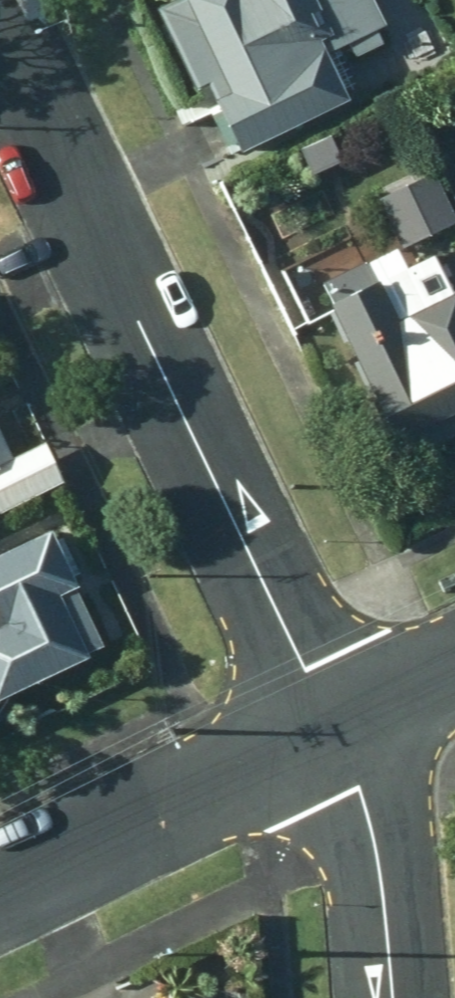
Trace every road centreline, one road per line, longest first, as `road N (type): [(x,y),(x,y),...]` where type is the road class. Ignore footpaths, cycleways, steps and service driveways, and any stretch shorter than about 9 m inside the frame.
road 1 (residential): [(0,44),(335,736)]
road 2 (residential): [(335,736),(0,889)]
road 3 (residential): [(335,736),(373,830),(388,997)]
road 4 (residential): [(454,678),(335,736)]

